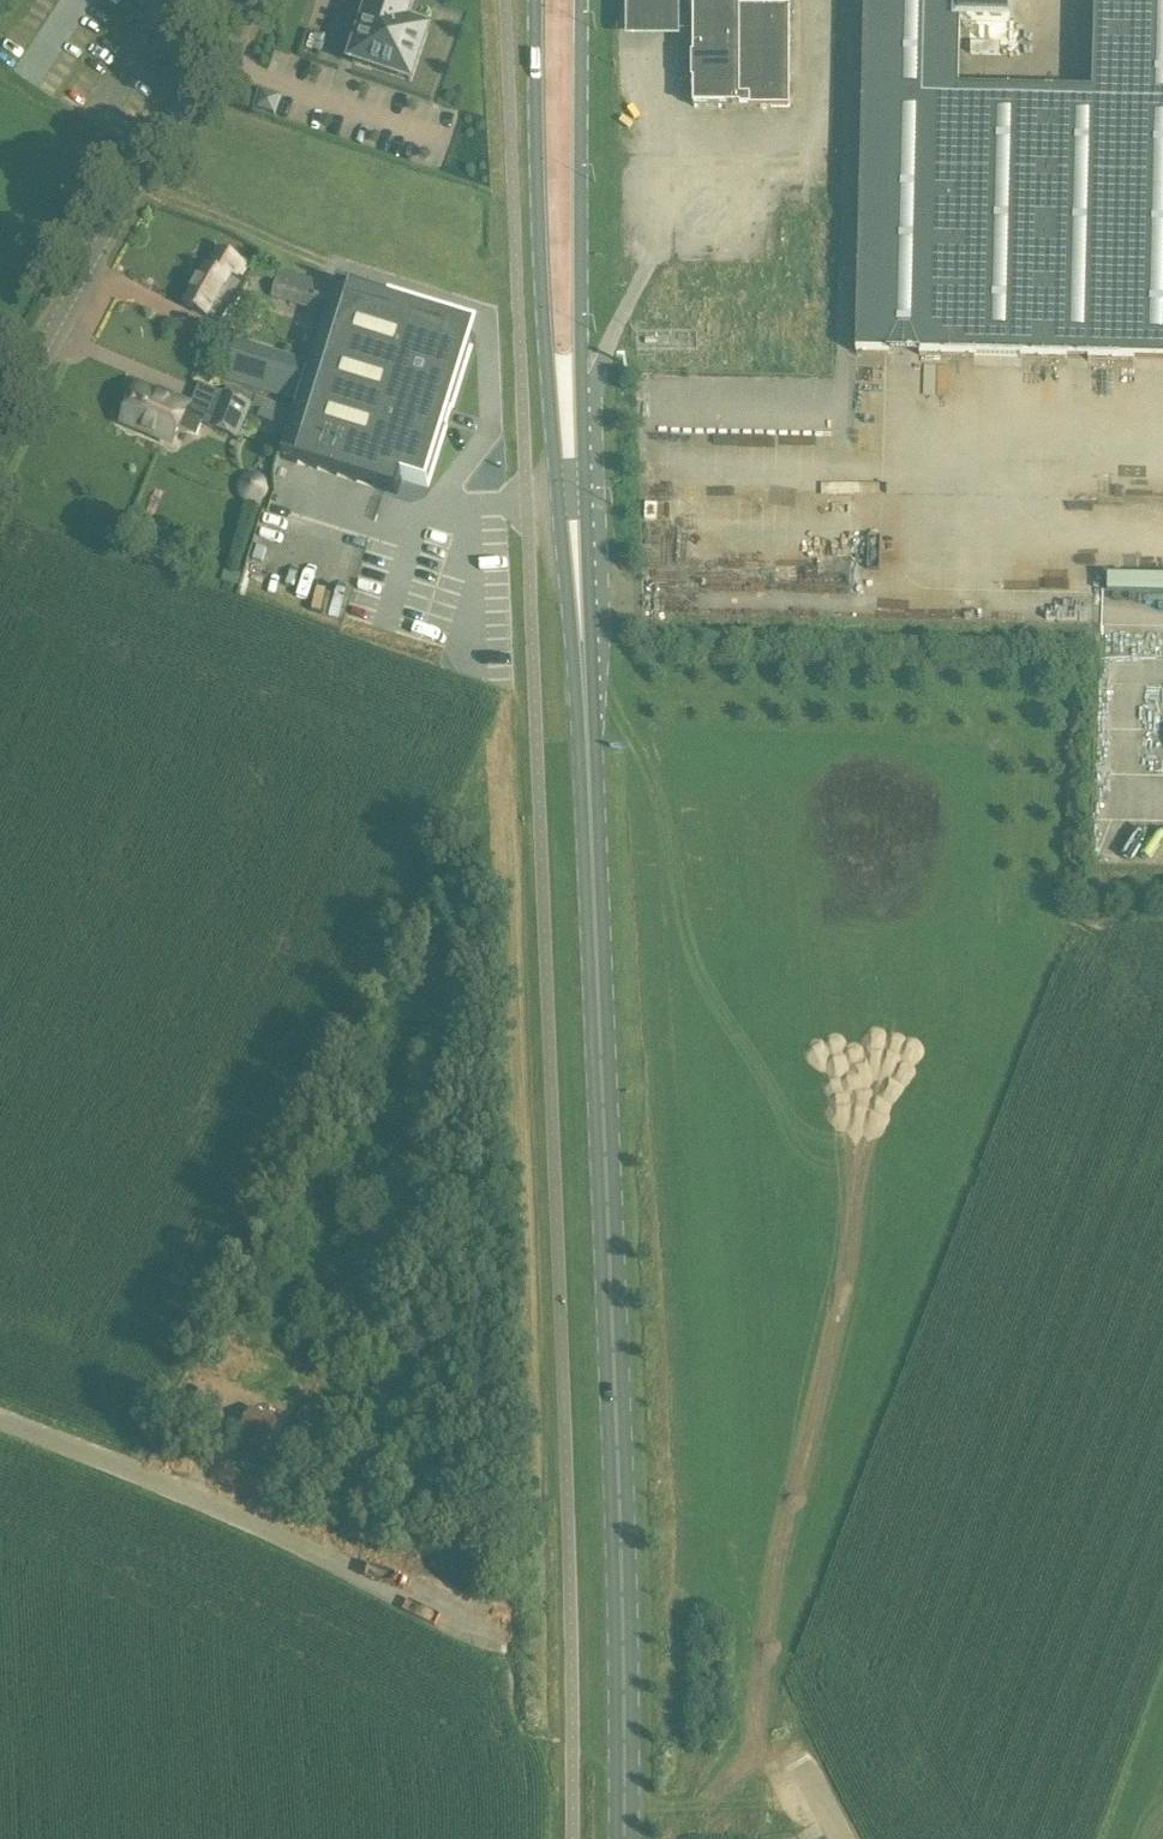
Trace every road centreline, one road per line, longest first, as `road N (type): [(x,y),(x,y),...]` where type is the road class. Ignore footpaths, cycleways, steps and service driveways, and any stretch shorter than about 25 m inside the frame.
road 1 (primary): [(624,1838),(626,1665),(555,132),(558,0)]
road 2 (unclassified): [(497,1631),(152,1477),(0,1421)]
road 3 (tertiary): [(0,440),(57,328),(257,0)]

